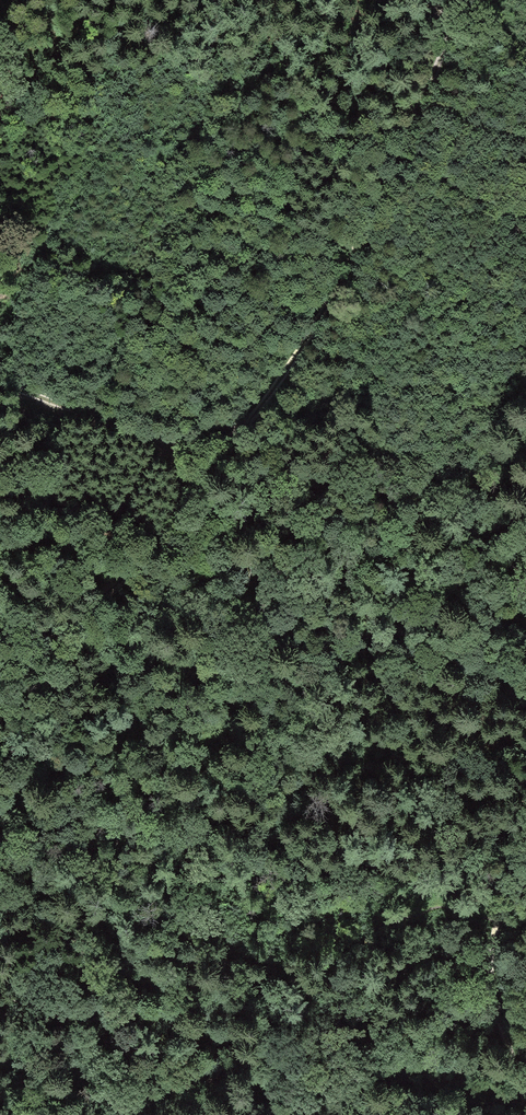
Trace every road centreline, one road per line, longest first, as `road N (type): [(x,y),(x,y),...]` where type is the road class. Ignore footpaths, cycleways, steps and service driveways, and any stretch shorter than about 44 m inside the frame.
road 1 (track): [(468,0),(302,344),(124,579),(39,649),(0,696)]
road 2 (track): [(0,385),(162,441)]
road 3 (track): [(489,965),(525,1098)]
road 4 (track): [(185,499),(162,441),(237,436)]

